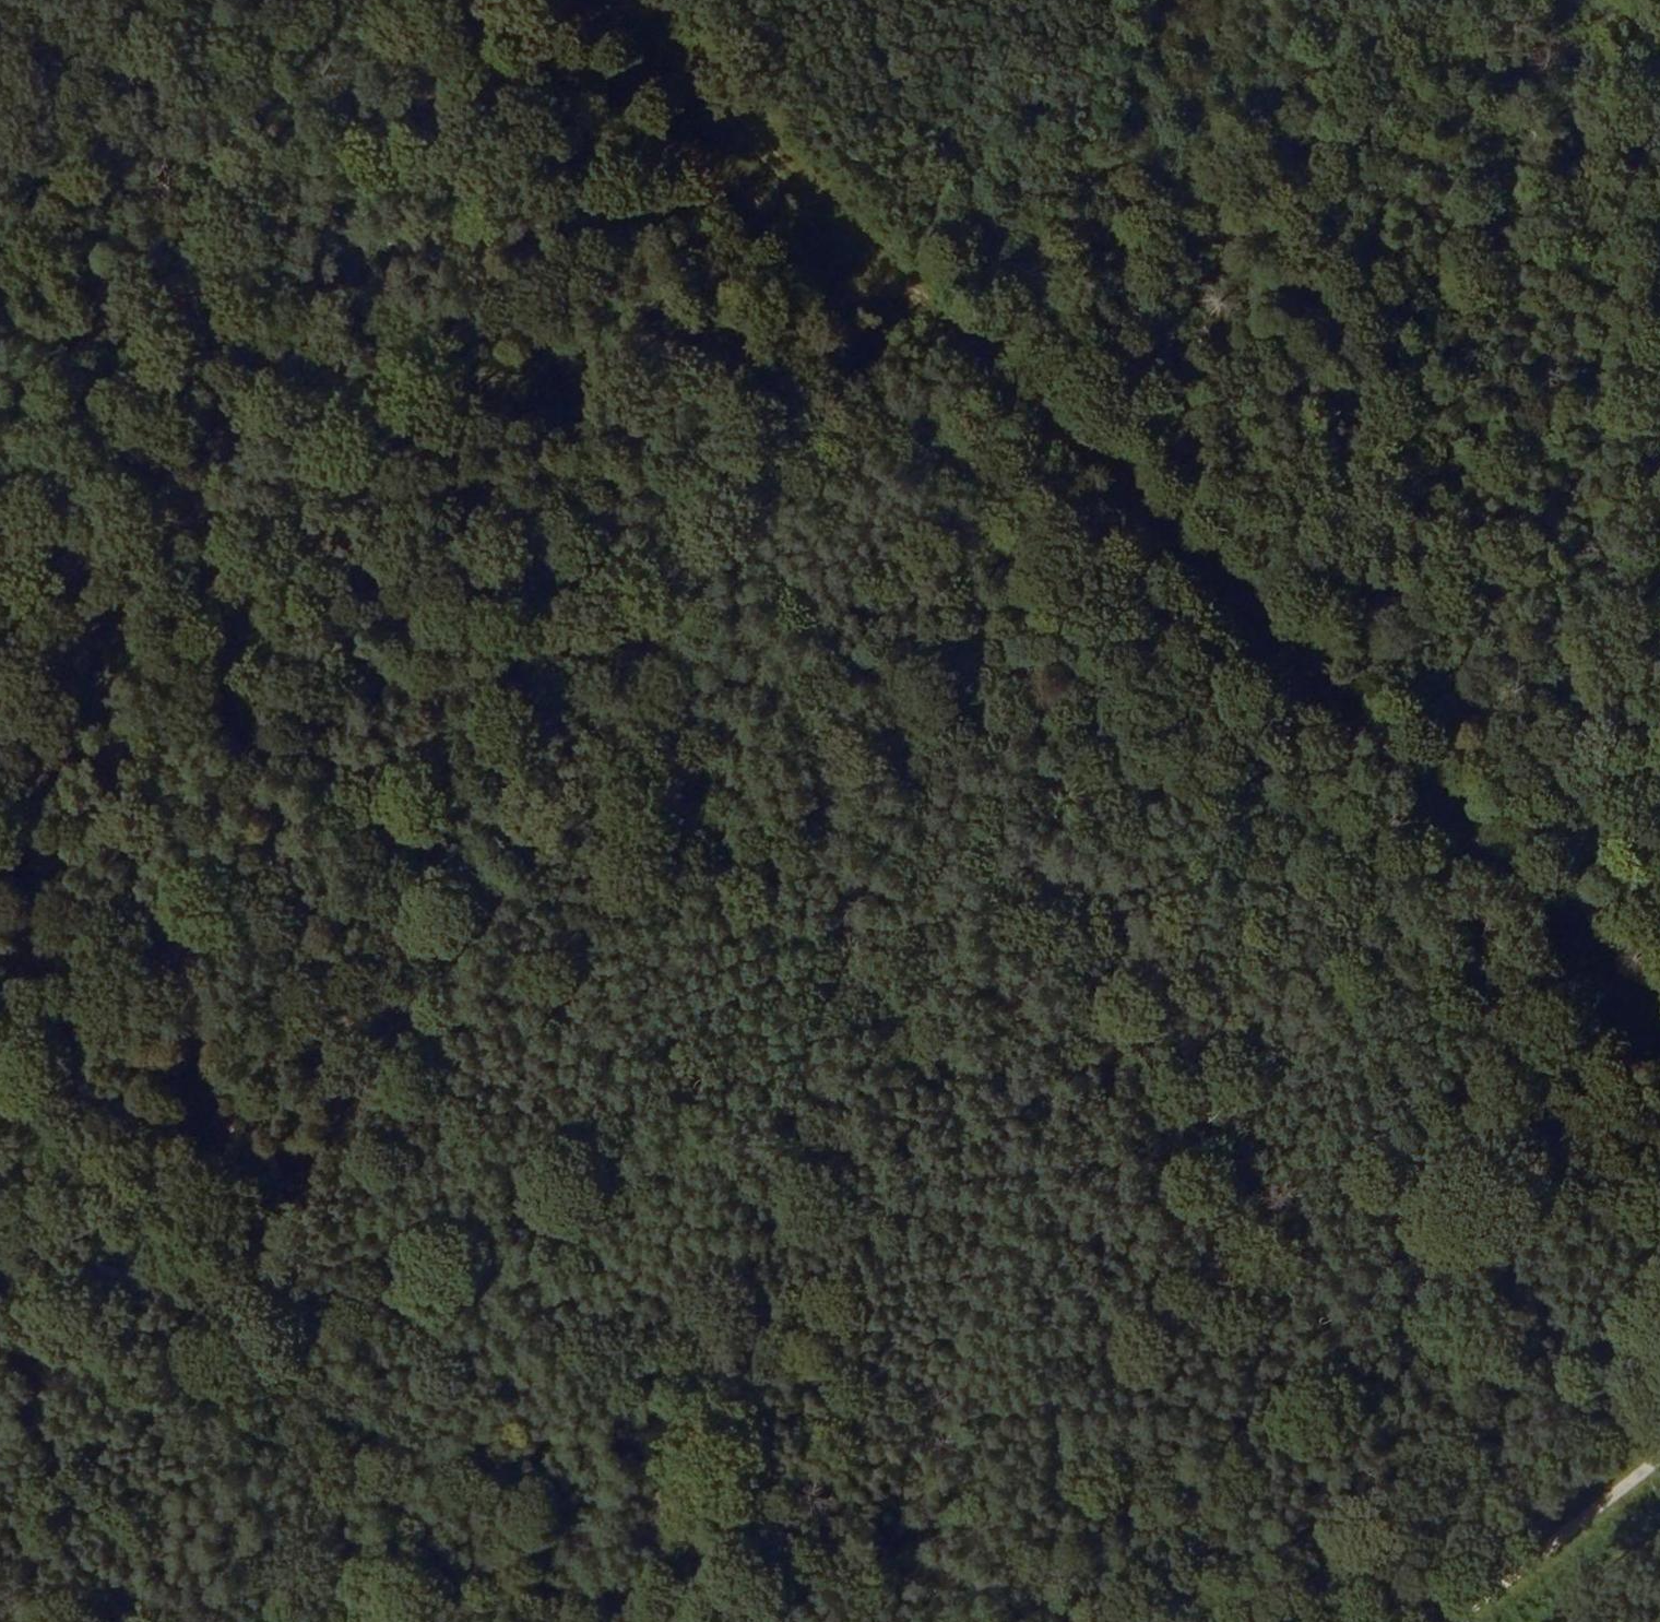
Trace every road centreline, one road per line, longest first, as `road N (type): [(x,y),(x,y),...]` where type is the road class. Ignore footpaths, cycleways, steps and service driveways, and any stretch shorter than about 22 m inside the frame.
road 1 (track): [(1659,1046),(633,0)]
road 2 (track): [(1659,1458),(1455,1621)]

